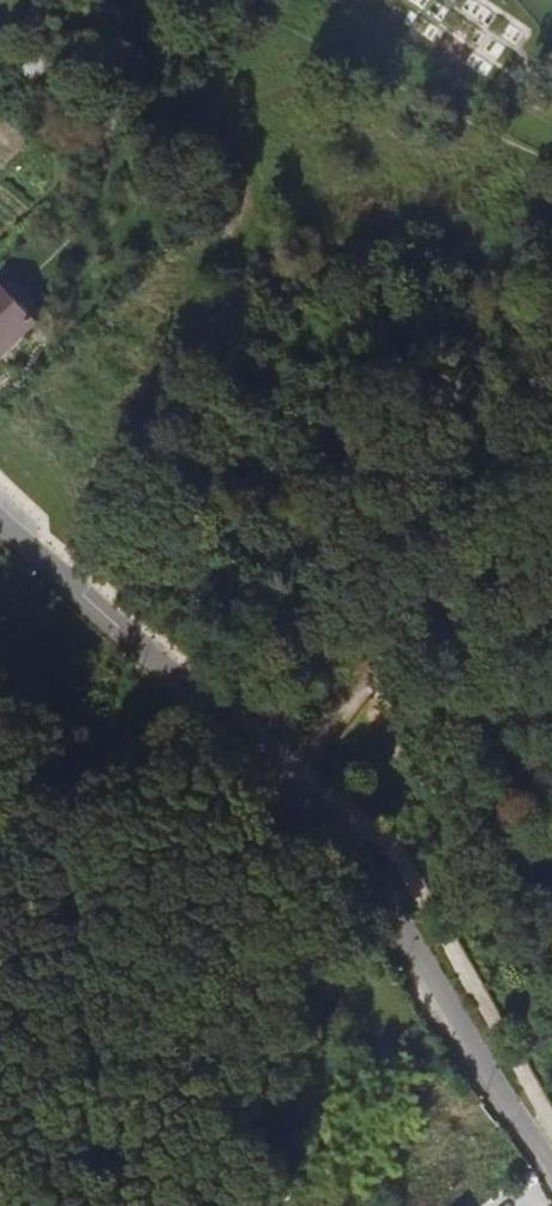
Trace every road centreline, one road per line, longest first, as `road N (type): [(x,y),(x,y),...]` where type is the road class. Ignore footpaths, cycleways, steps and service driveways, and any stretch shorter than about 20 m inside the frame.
road 1 (unclassified): [(533,1205),(460,1105),(408,927),(337,828),(262,744),(51,583),(0,534)]

